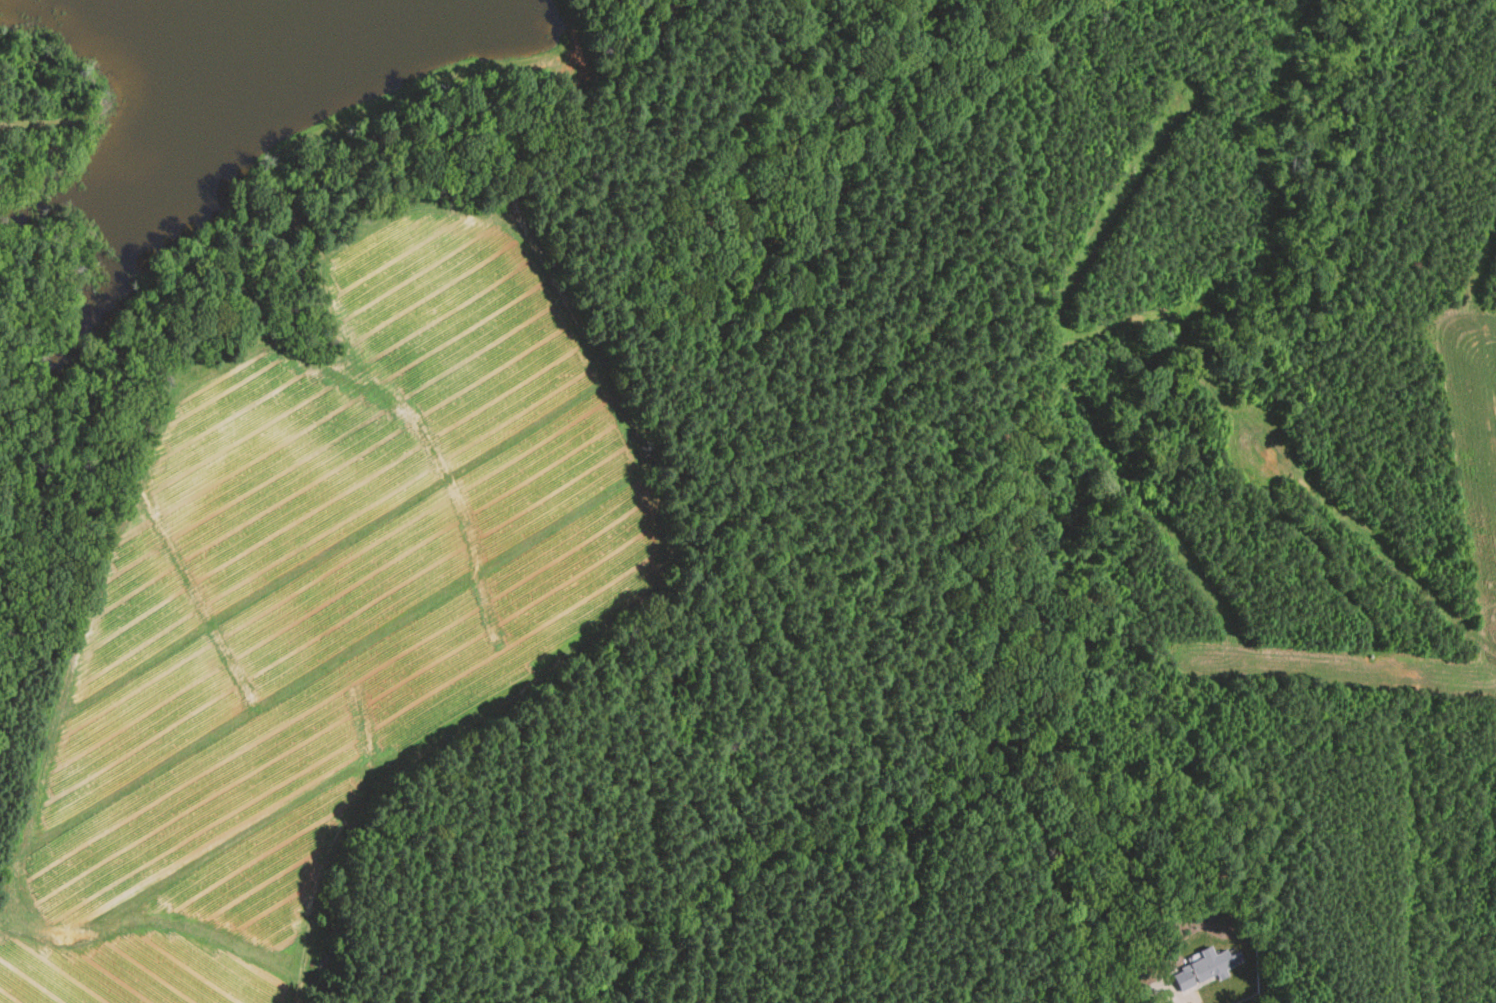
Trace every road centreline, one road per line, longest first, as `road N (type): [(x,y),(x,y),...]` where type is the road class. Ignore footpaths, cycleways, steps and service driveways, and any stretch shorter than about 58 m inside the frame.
road 1 (track): [(295,1002),(320,887),(337,842),(367,799),(397,768),(643,612),(665,578),(666,531),(632,433),(534,247),(571,2)]

